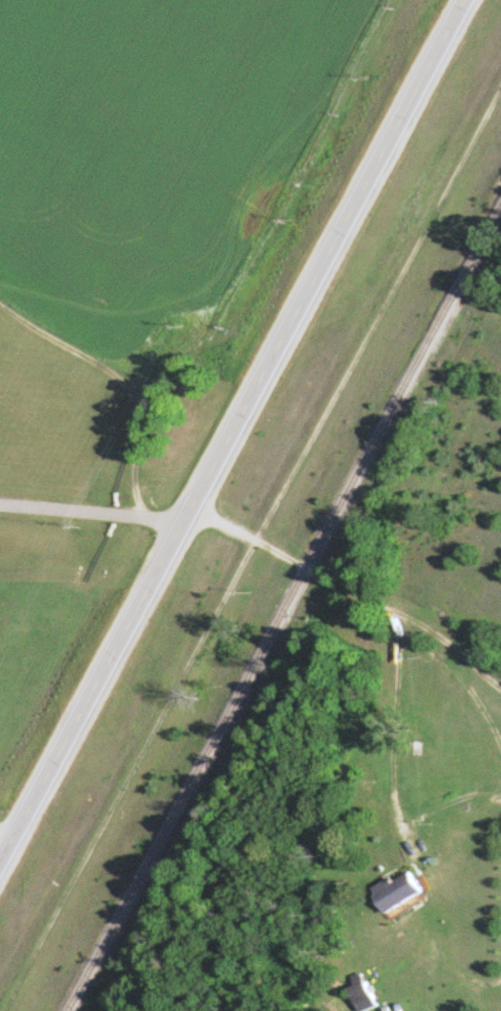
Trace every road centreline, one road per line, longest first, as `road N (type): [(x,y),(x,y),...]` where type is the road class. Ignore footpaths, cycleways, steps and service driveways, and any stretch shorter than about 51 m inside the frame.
road 1 (track): [(500,82),(0,1009)]
road 2 (primary): [(462,0),(0,859)]

